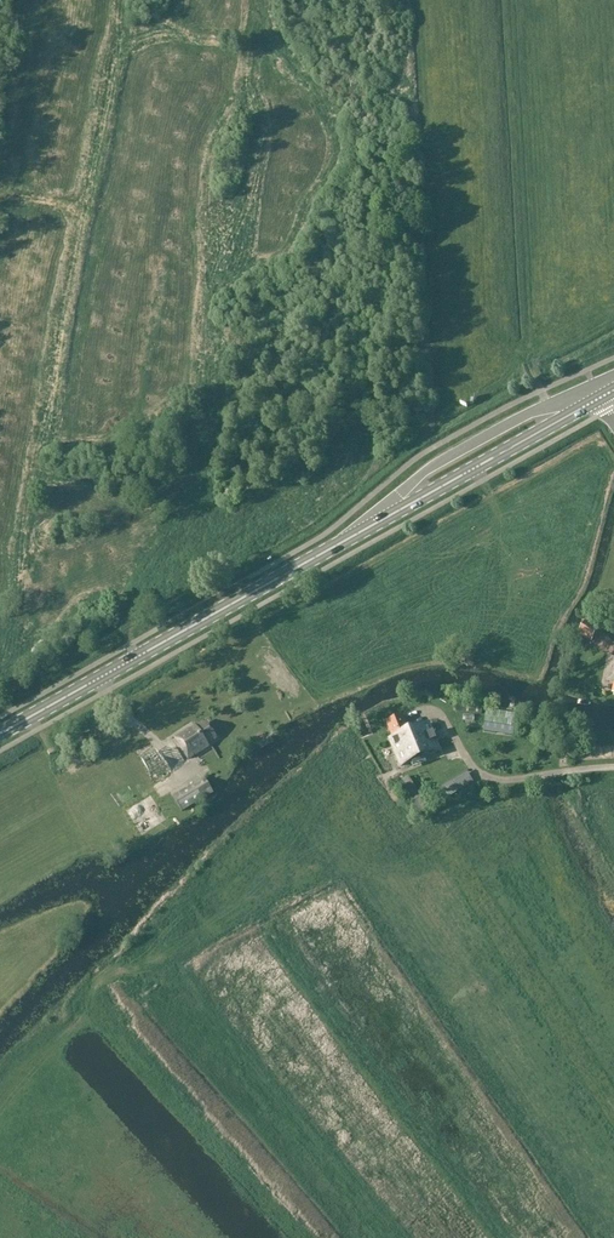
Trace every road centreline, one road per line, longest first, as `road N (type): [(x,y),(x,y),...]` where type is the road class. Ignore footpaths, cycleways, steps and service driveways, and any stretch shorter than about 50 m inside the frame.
road 1 (primary): [(0,735),(598,399)]

